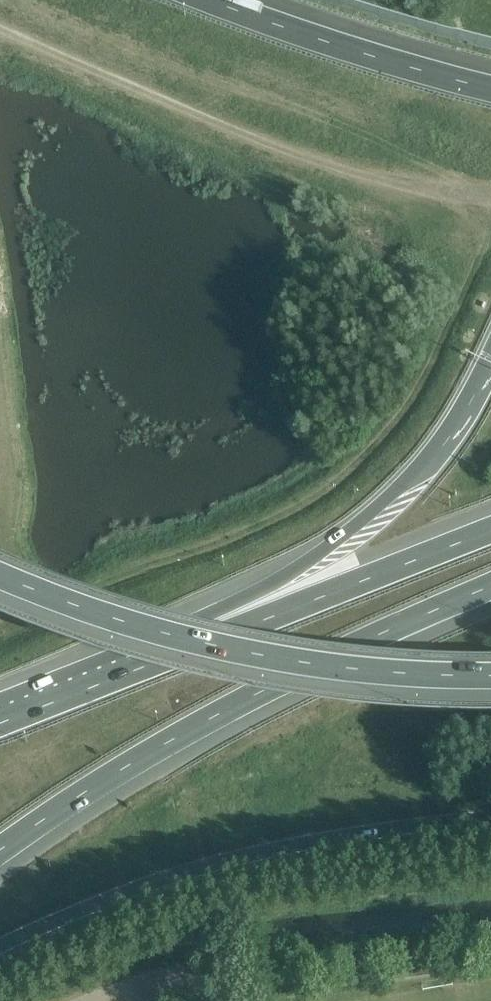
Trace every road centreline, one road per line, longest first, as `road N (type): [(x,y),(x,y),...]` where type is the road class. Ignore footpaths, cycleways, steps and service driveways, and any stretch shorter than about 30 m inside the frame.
road 1 (motorway): [(0,851),(190,728),(490,586)]
road 2 (motorway): [(0,949),(126,893),(224,861),(318,839),(490,819)]
road 3 (motorway): [(0,582),(209,653),(336,673),(490,679)]
road 4 (motorway): [(490,366),(436,456),(343,538),(201,642)]
road 5 (motorway): [(490,531),(201,642)]
road 6 (motorway): [(490,89),(211,0)]
road 7 (motorway): [(201,642),(0,723)]

